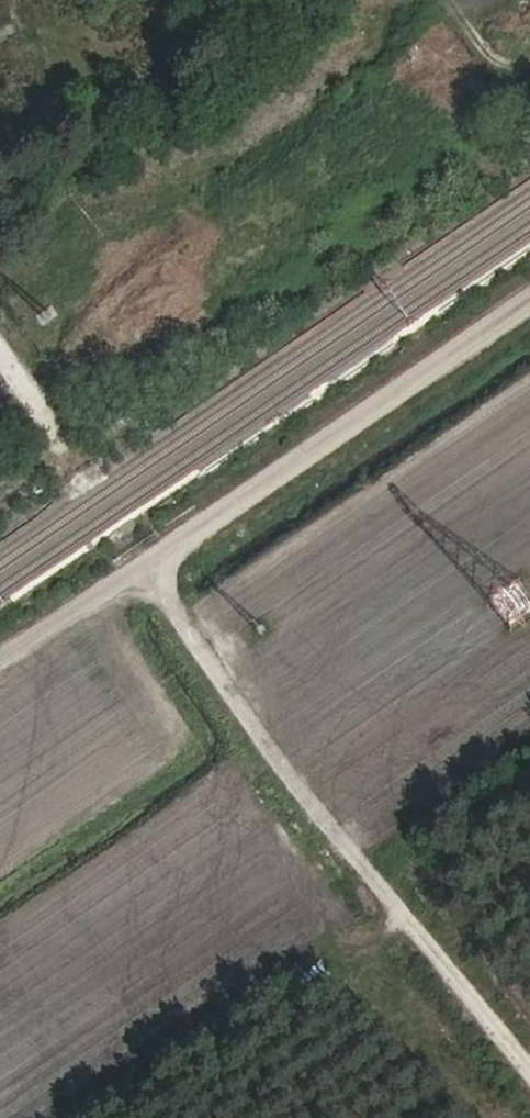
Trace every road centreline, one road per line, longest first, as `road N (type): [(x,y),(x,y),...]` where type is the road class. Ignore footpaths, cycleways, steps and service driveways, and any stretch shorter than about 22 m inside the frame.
road 1 (track): [(529,307),(157,564),(254,721),(529,1056)]
road 2 (track): [(0,670),(157,564)]

